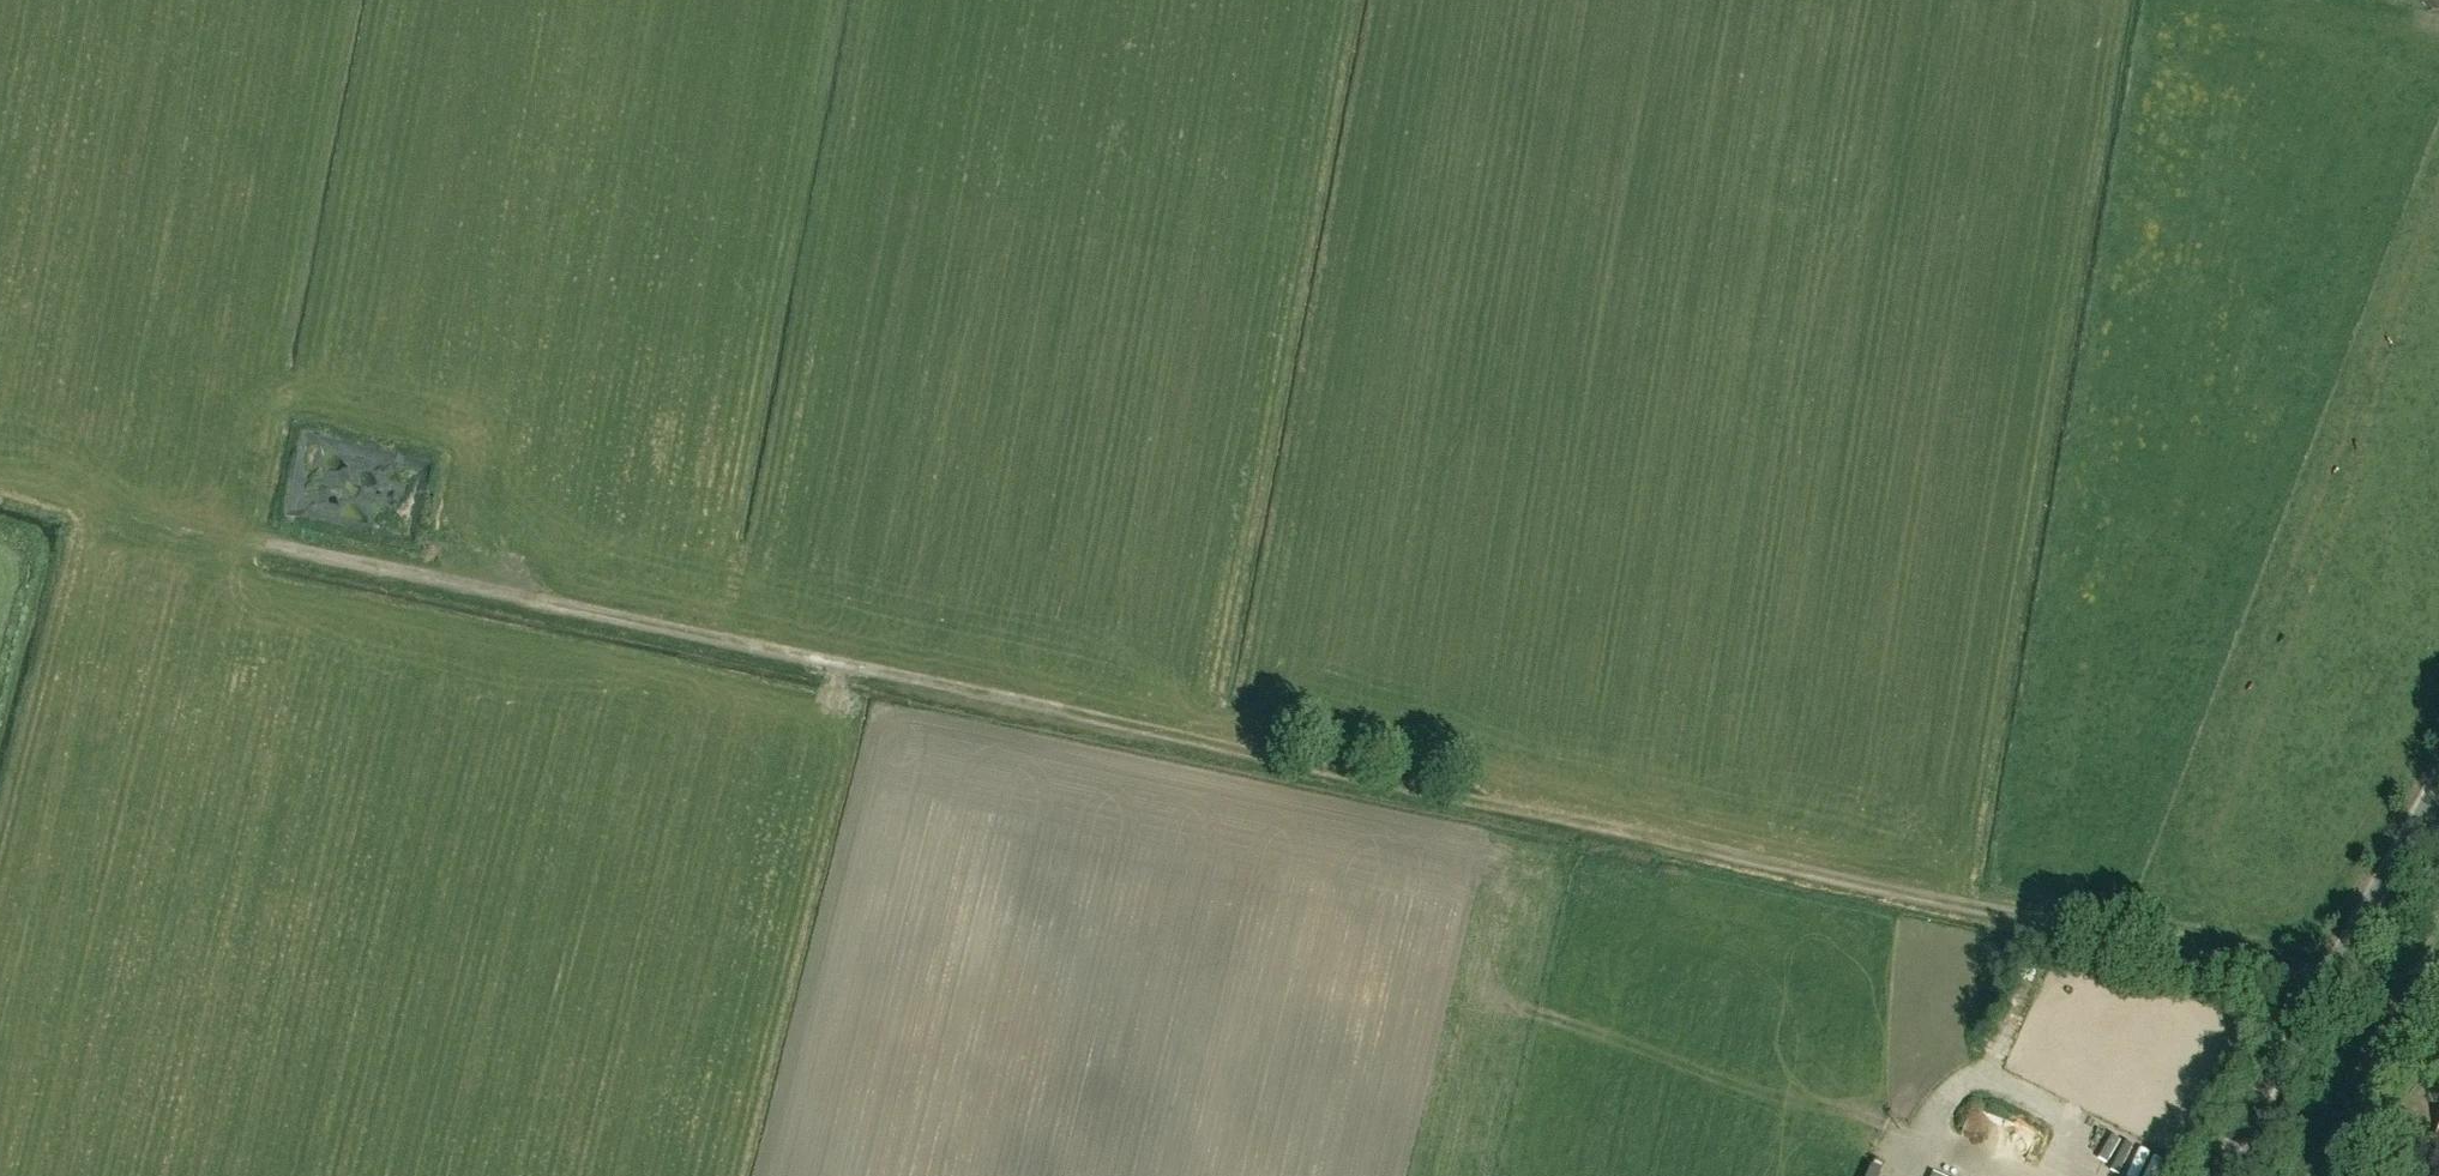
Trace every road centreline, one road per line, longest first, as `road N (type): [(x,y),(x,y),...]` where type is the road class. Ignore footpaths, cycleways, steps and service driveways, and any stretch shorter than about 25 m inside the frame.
road 1 (unclassified): [(2219,1175),(2438,779)]

